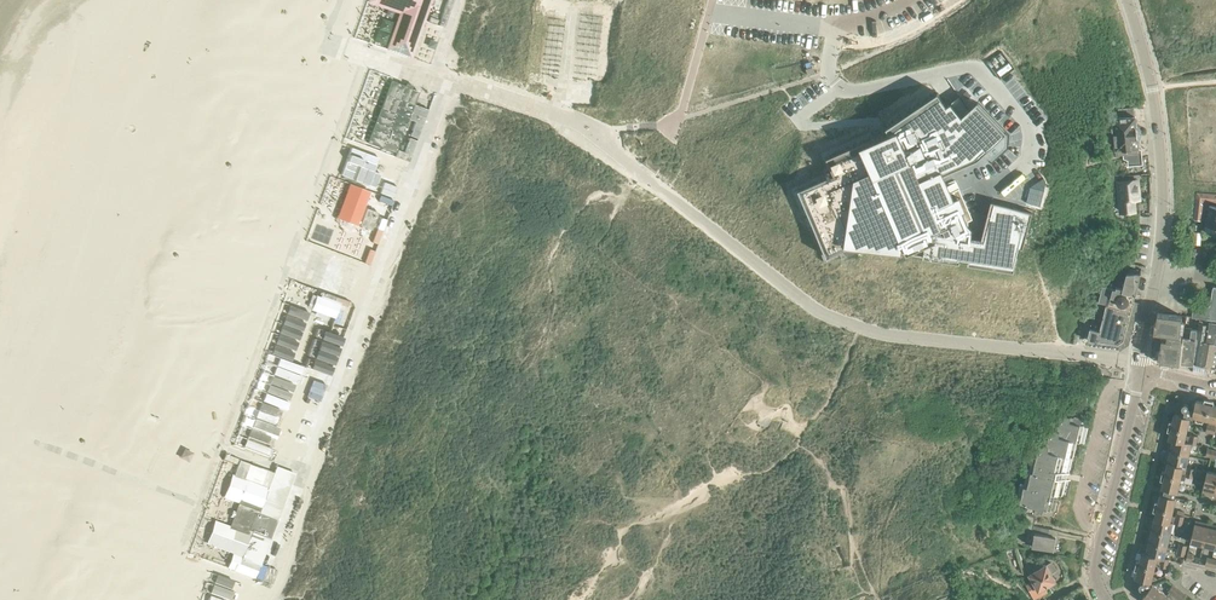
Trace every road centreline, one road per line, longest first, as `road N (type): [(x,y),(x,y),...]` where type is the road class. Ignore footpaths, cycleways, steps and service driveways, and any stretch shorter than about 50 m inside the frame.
road 1 (track): [(450,78),(261,599)]
road 2 (track): [(370,47),(185,552)]
road 3 (unclassified): [(1158,270),(1158,136),(1125,0)]
road 4 (residential): [(1140,367),(1096,573),(1106,599)]
road 5 (track): [(211,508),(46,445)]

